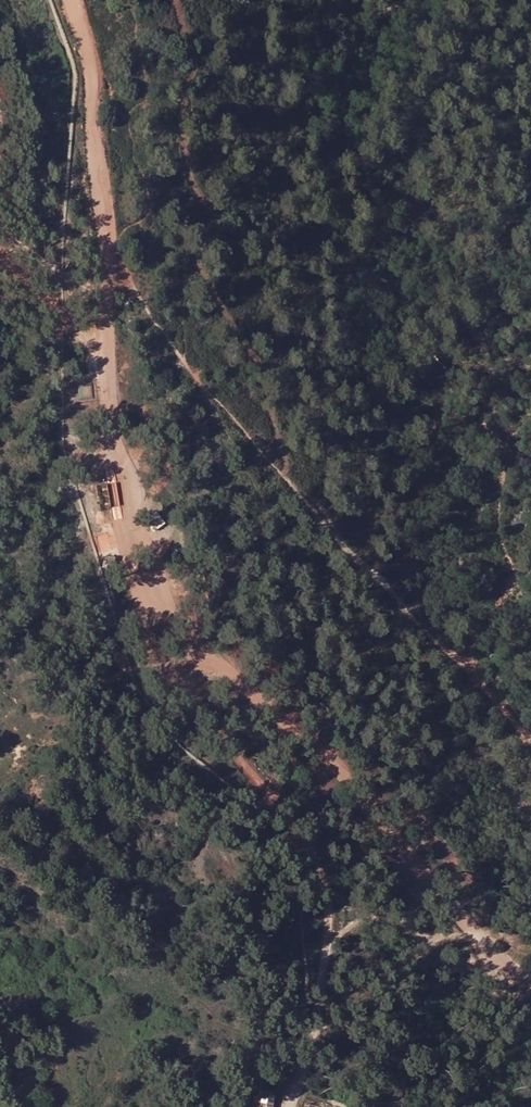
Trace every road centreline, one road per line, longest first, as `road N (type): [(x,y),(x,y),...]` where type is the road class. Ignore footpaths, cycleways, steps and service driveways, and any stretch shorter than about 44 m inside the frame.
road 1 (unclassified): [(530,976),(494,965),(344,769),(196,638),(142,570),(105,376),(90,342),(0,252)]
road 2 (track): [(174,0),(193,48),(177,150),(217,223),(194,258),(211,295),(255,350),(281,408),(281,472)]
road 3 (track): [(229,669),(225,726),(299,824),(329,906),(333,976),(284,1106)]
road 4 (track): [(514,976),(395,1045),(297,1065)]

